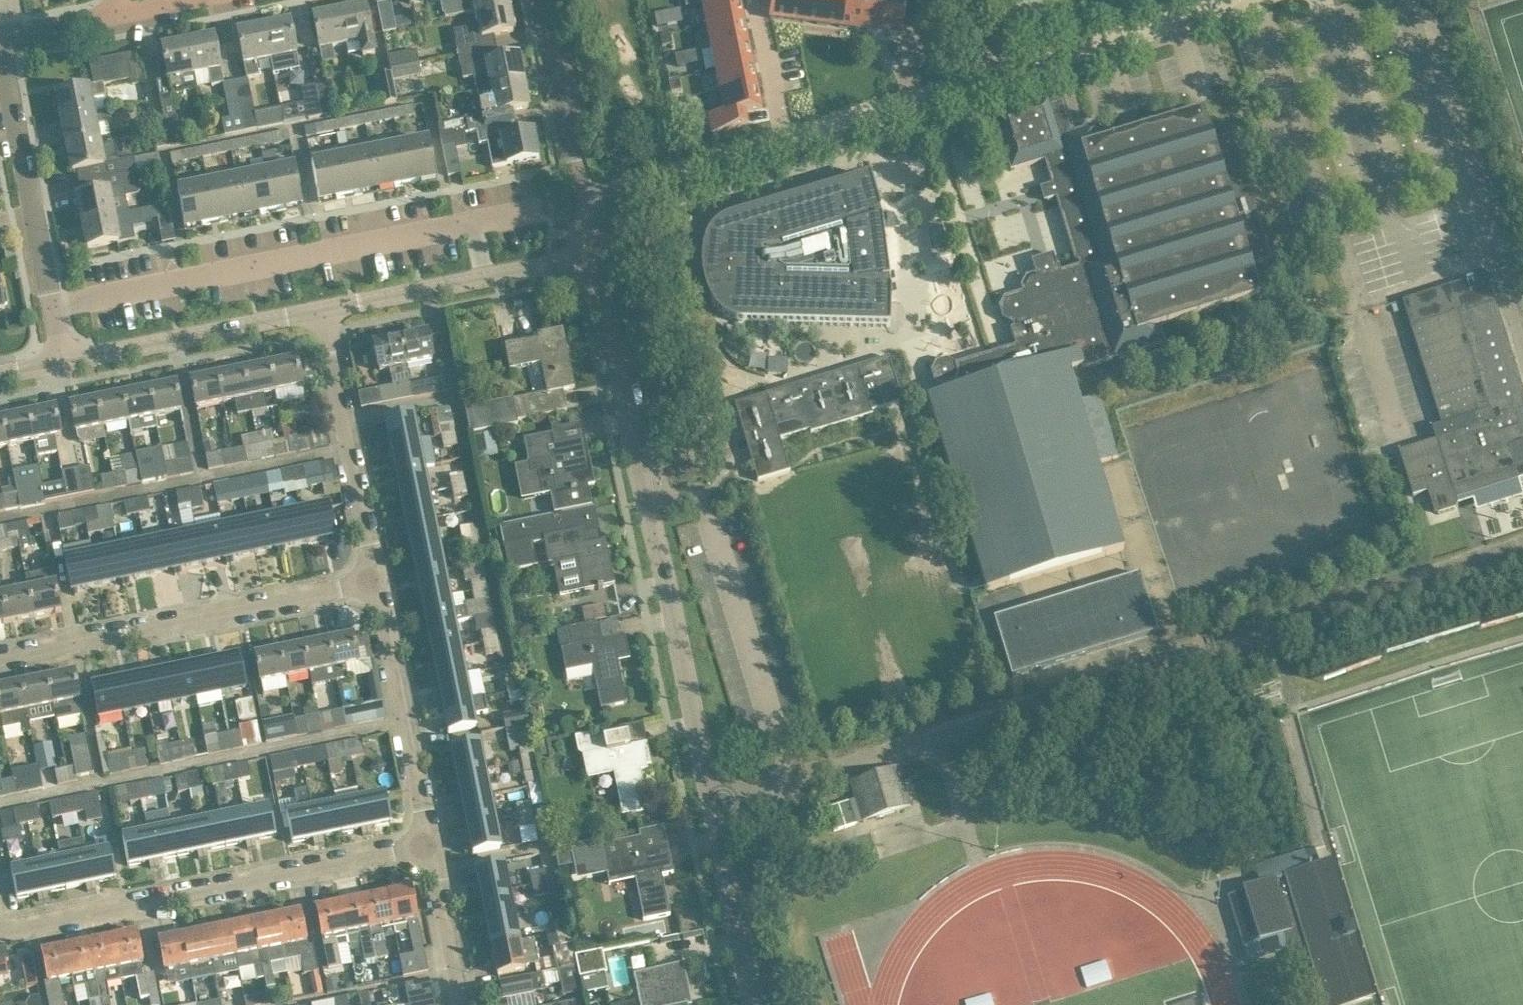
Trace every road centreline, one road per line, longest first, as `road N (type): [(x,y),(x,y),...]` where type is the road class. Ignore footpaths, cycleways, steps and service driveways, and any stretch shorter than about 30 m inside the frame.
road 1 (unclassified): [(754,1004),(592,255)]
road 2 (residential): [(0,932),(434,844)]
road 3 (residential): [(588,201),(972,84)]
road 4 (residential): [(0,661),(383,589)]
road 5 (residential): [(61,366),(0,47)]
road 6 (residential): [(383,589),(328,311)]
road 7 (unclassified): [(61,366),(328,311)]
road 8 (residential): [(972,84),(1231,0)]
road 9 (unclassified): [(328,311),(592,255)]
road 10 (residential): [(434,844),(383,589)]
road 11 (residential): [(588,201),(539,0)]
road 12 (residential): [(465,1004),(434,844)]
road 13 (residential): [(0,40),(129,14)]

